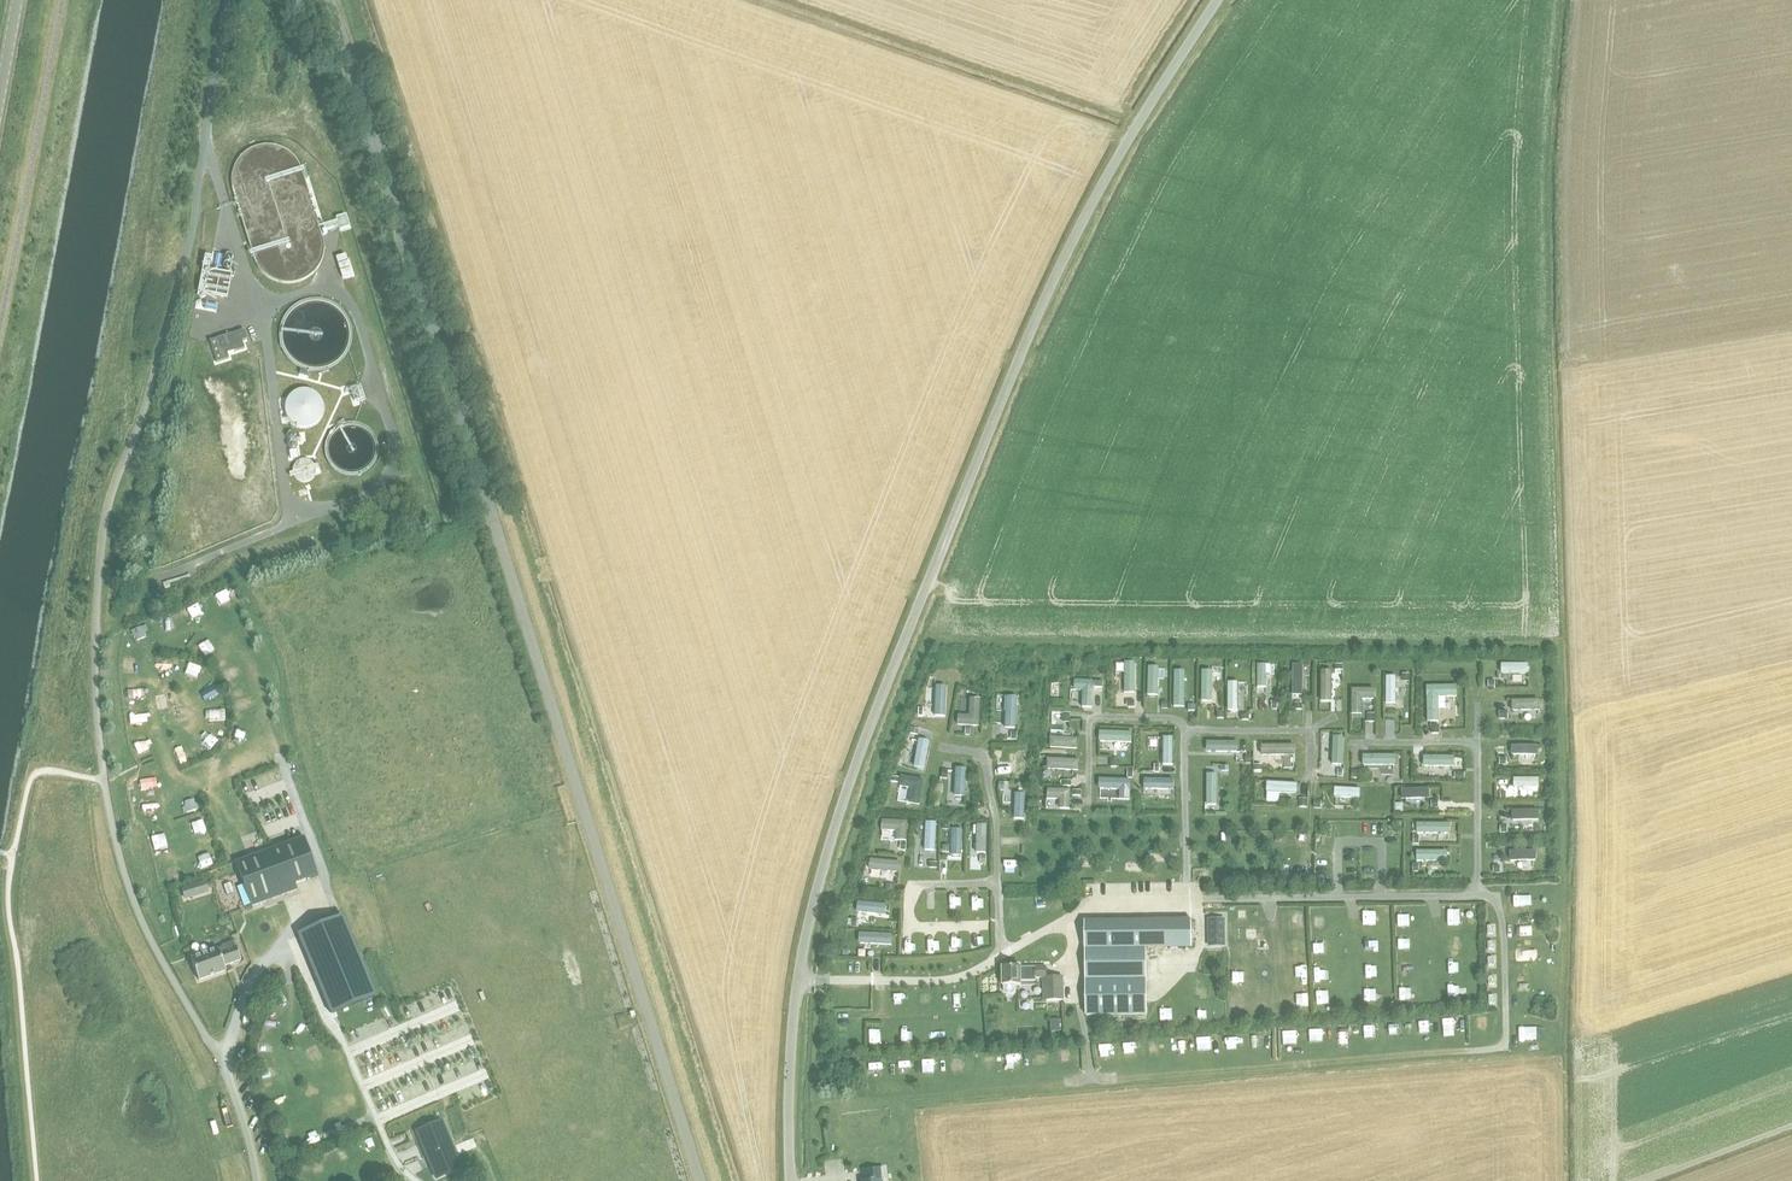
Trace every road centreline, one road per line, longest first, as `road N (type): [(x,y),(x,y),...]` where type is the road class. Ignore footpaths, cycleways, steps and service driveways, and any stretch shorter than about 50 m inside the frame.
road 1 (unclassified): [(790,1180),(799,978),(823,867),(866,741),(1061,267),(1217,0)]
road 2 (unclassified): [(698,1180),(328,0)]
road 3 (unclassified): [(256,1180),(222,1063),(148,935),(126,878),(95,704),(105,515),(195,222),(228,0)]

